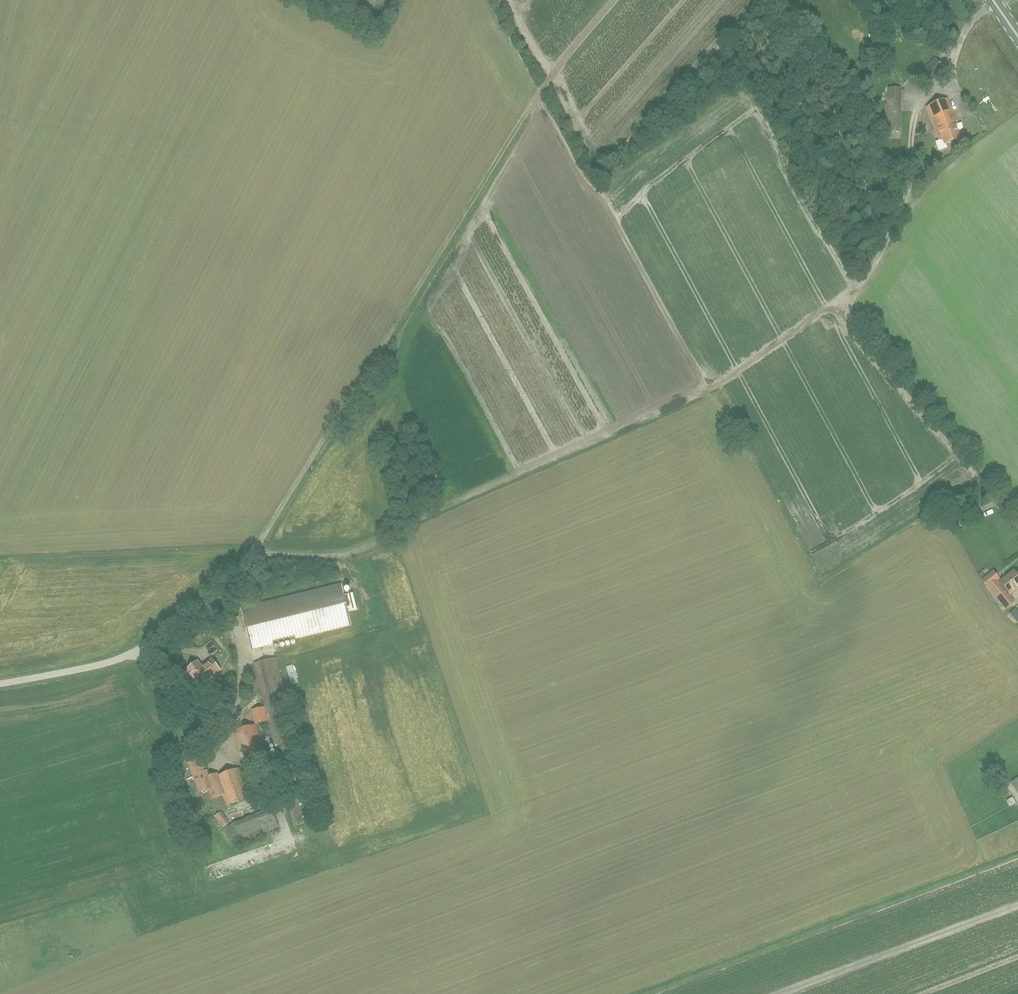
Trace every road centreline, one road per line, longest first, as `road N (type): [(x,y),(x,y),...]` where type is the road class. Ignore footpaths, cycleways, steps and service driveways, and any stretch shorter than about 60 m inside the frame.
road 1 (track): [(615,0),(542,84),(251,552)]
road 2 (track): [(849,304),(814,314),(697,398),(416,517),(372,548),(331,557),(251,552)]
road 3 (track): [(849,304),(904,206),(920,104),(951,69),(973,22),(997,4)]
road 4 (unclassified): [(251,552),(140,652),(0,686)]
road 5 (track): [(781,993),(1017,905)]
road 6 (track): [(976,477),(854,331),(849,304)]

